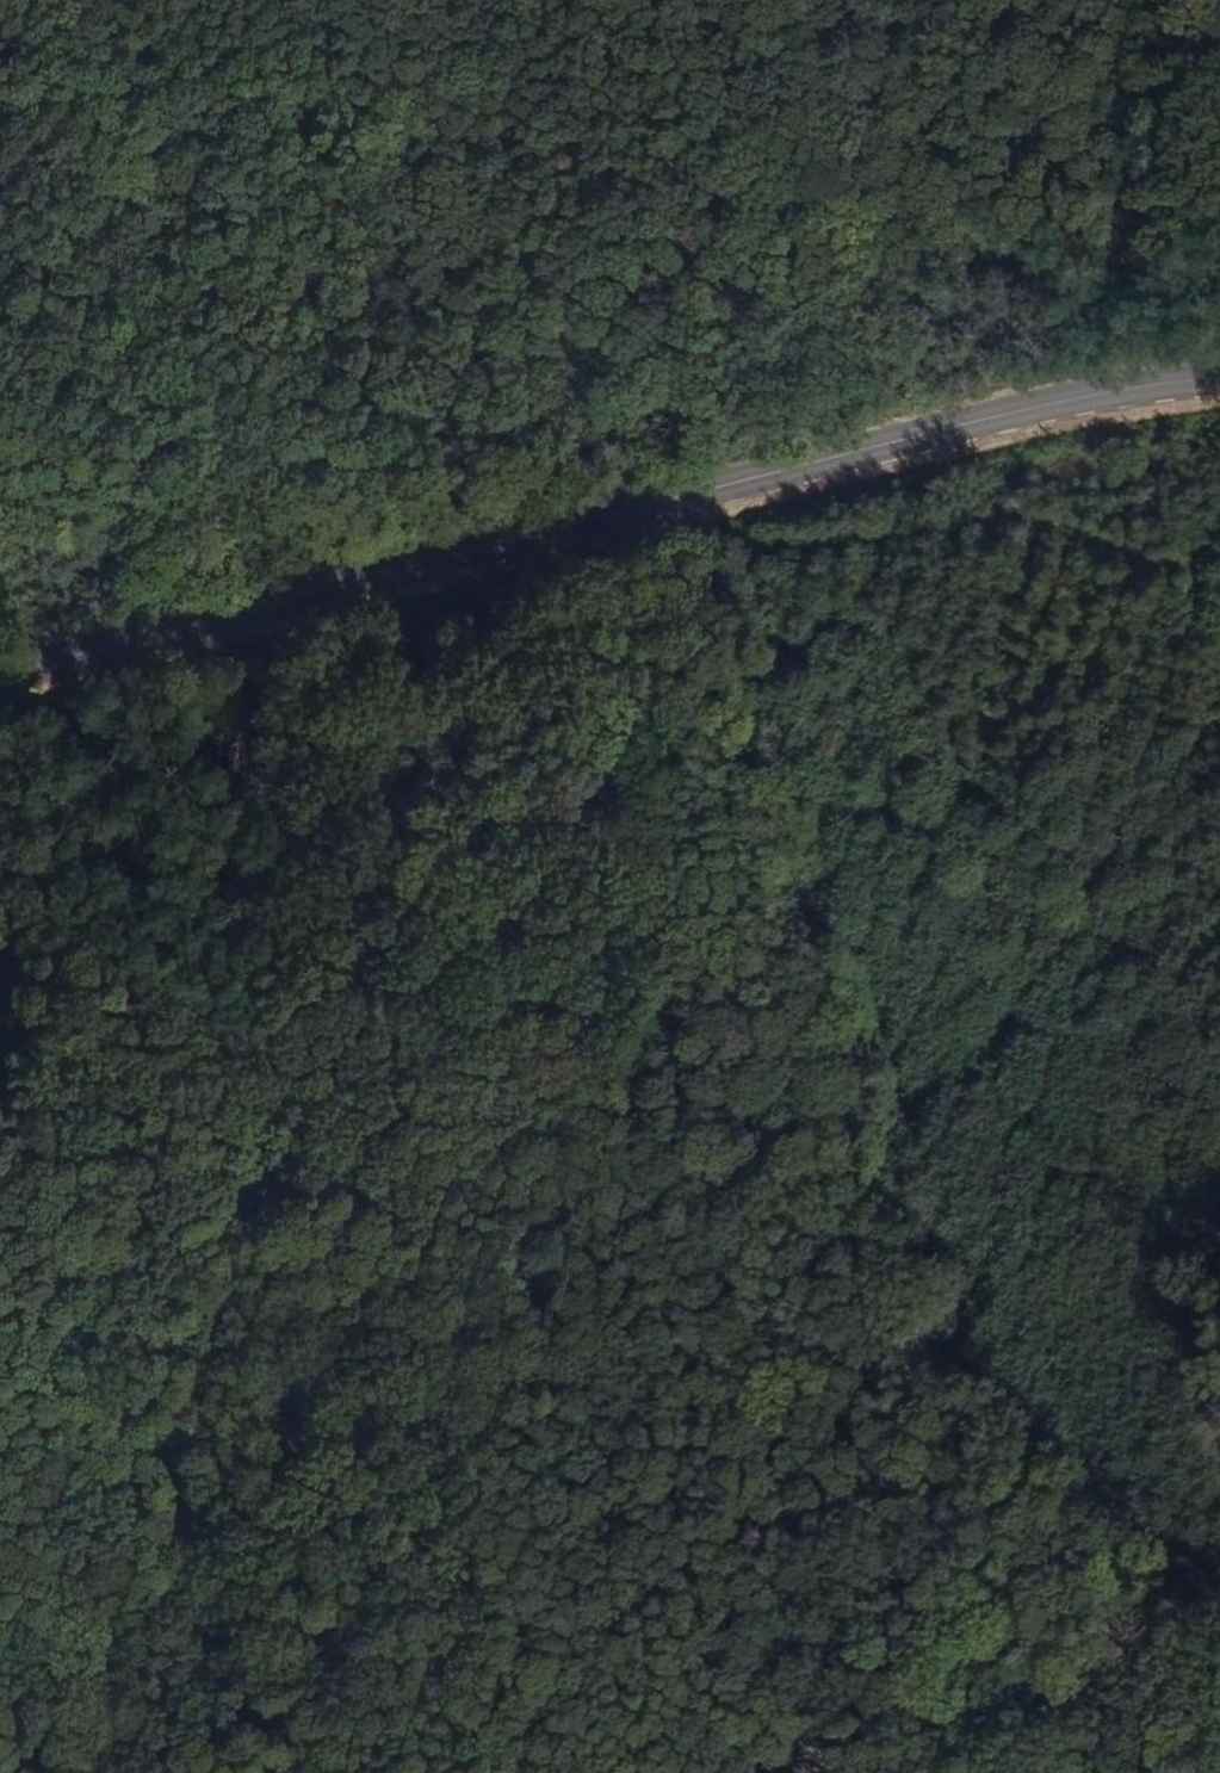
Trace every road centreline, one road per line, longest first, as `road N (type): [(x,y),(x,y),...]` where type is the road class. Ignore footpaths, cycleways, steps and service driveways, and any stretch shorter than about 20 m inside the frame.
road 1 (secondary): [(1219,398),(985,432),(0,686)]

